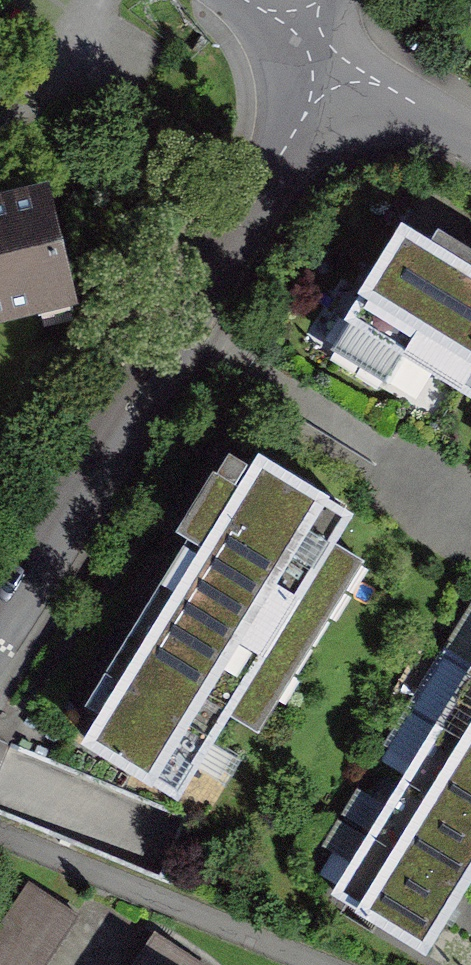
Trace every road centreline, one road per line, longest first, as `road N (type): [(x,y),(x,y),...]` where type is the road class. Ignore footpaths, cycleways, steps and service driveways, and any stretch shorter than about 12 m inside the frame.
road 1 (residential): [(0,622),(311,100),(316,35)]
road 2 (residential): [(316,35),(470,136)]

